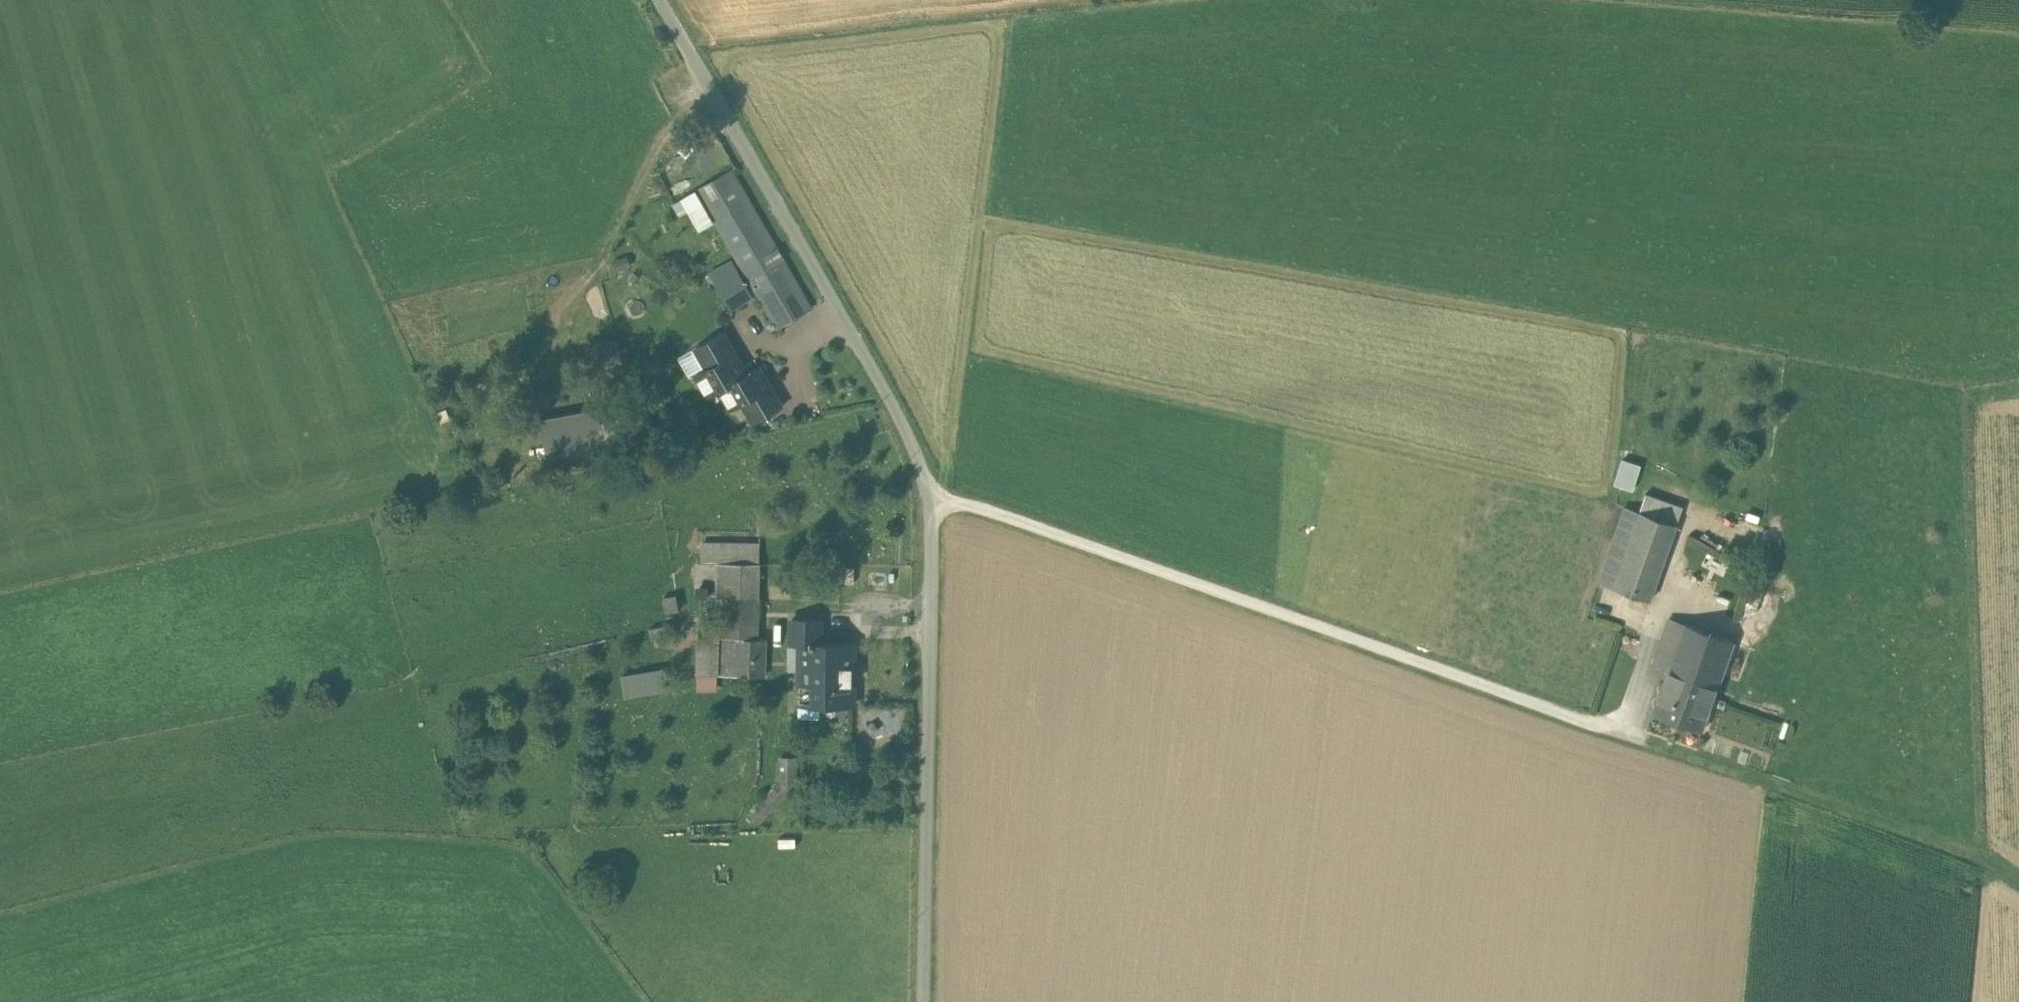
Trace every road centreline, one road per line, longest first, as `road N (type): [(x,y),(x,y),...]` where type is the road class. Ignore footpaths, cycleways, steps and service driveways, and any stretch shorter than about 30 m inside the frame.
road 1 (unclassified): [(926,1001),(930,492),(905,426),(661,0)]
road 2 (track): [(2018,882),(1985,860),(1610,727)]

